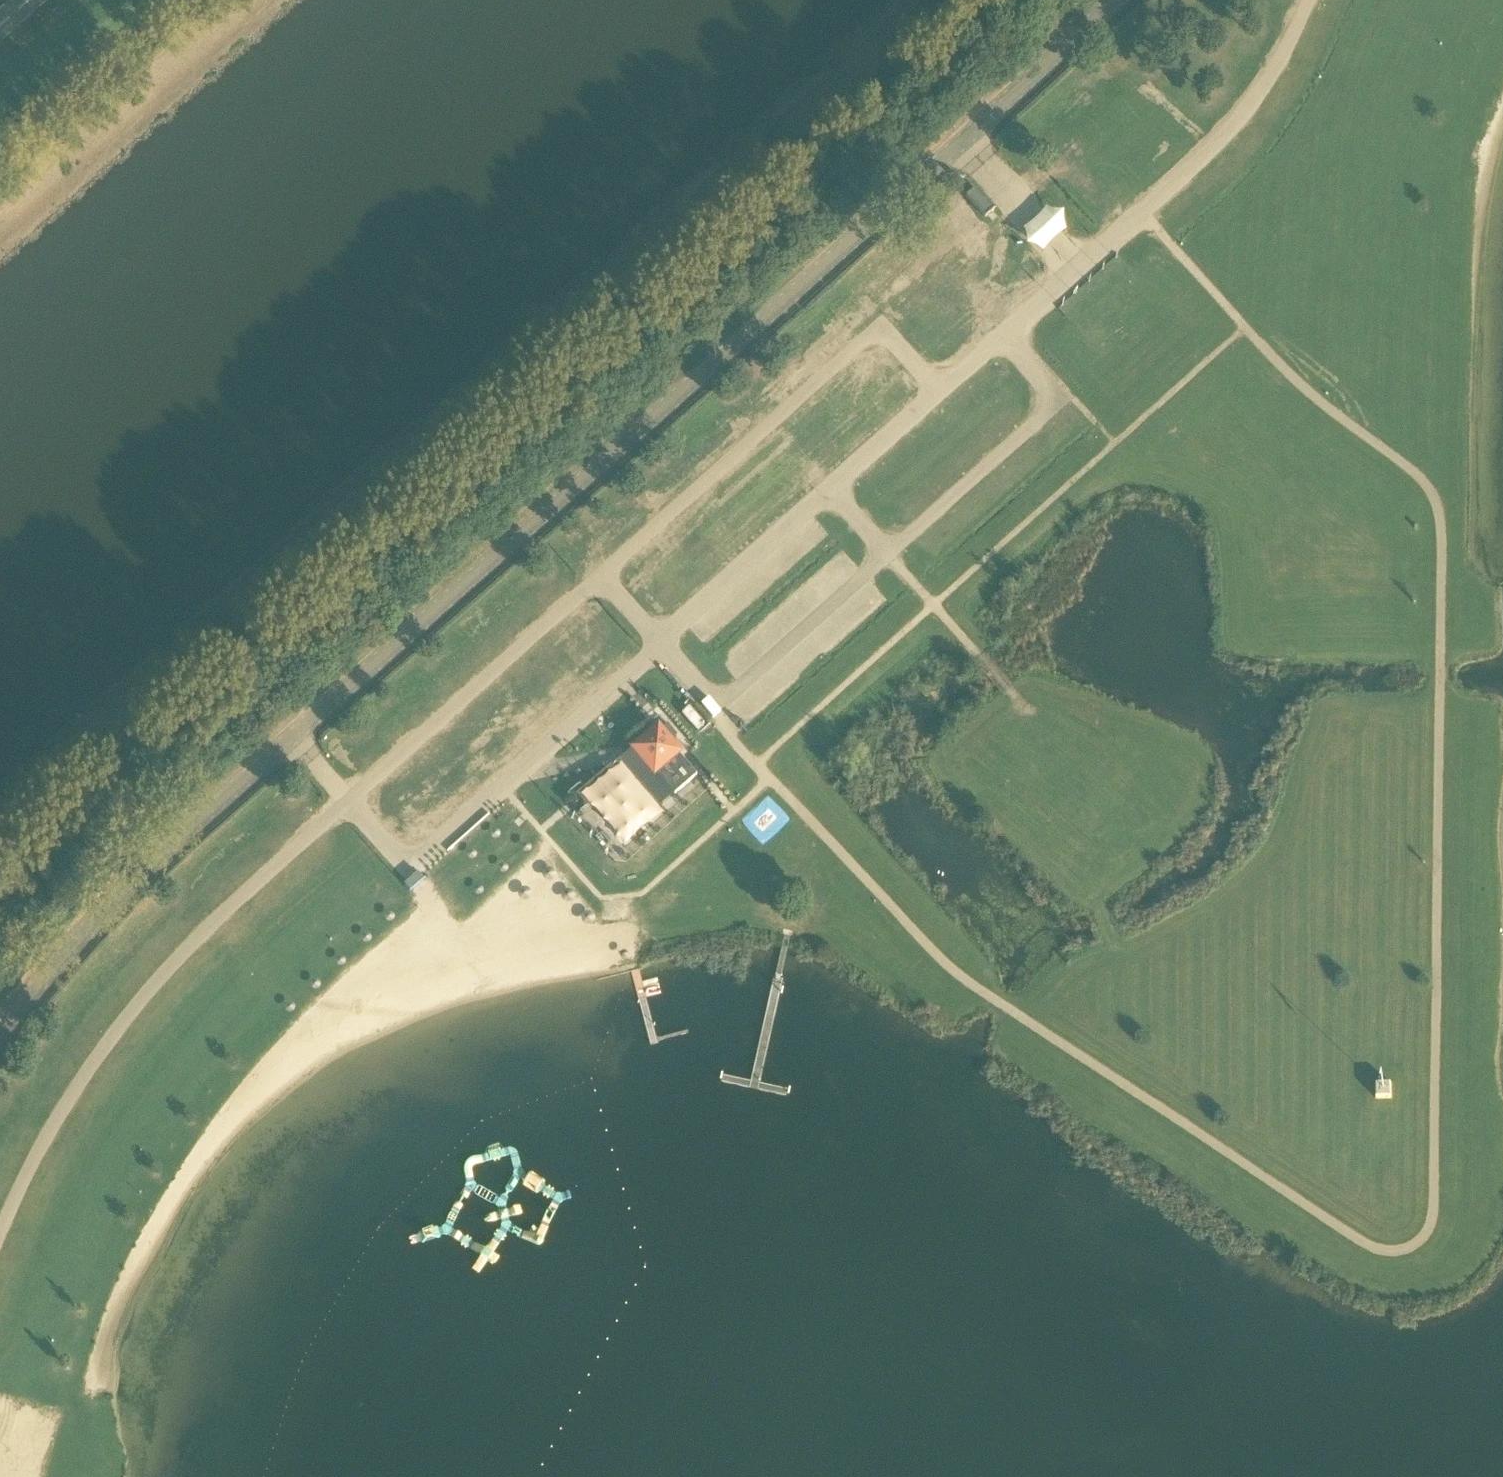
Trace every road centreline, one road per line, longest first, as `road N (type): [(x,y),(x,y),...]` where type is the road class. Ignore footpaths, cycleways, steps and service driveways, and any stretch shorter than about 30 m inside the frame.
road 1 (unclassified): [(0,1032),(110,904),(1112,0)]

